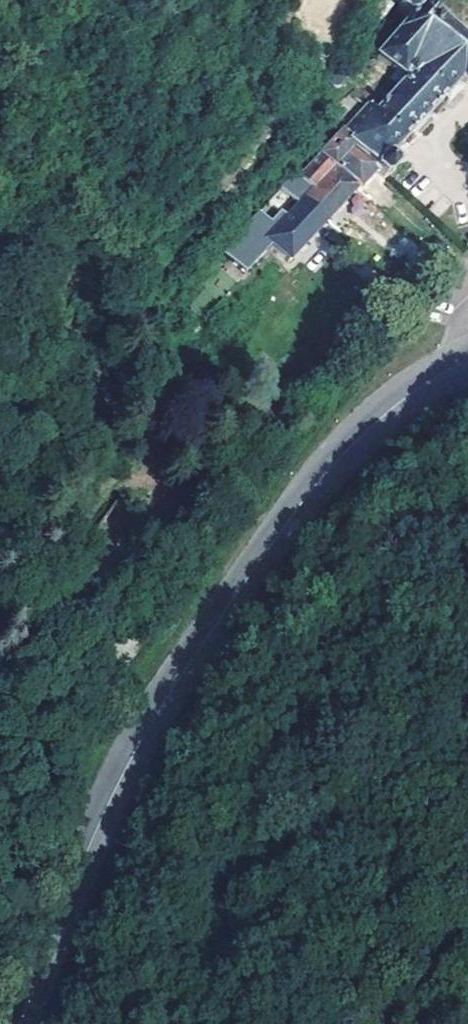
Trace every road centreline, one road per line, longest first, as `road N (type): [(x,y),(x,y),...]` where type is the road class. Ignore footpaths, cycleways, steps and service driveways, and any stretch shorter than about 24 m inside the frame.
road 1 (secondary): [(17,1023),(194,665),(272,542),(334,462),(388,411),(467,359)]

